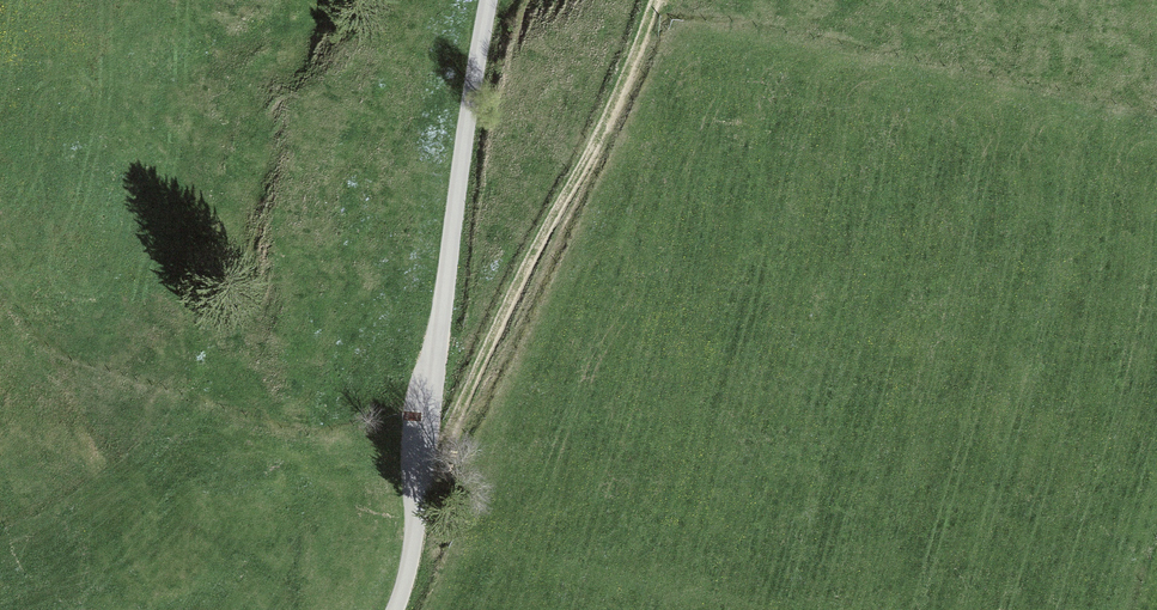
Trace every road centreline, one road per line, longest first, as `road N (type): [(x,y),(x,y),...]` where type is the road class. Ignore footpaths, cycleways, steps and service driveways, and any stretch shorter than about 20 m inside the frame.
road 1 (track): [(488,0),(413,547),(395,609)]
road 2 (track): [(419,499),(556,203),(628,74),(656,0)]

